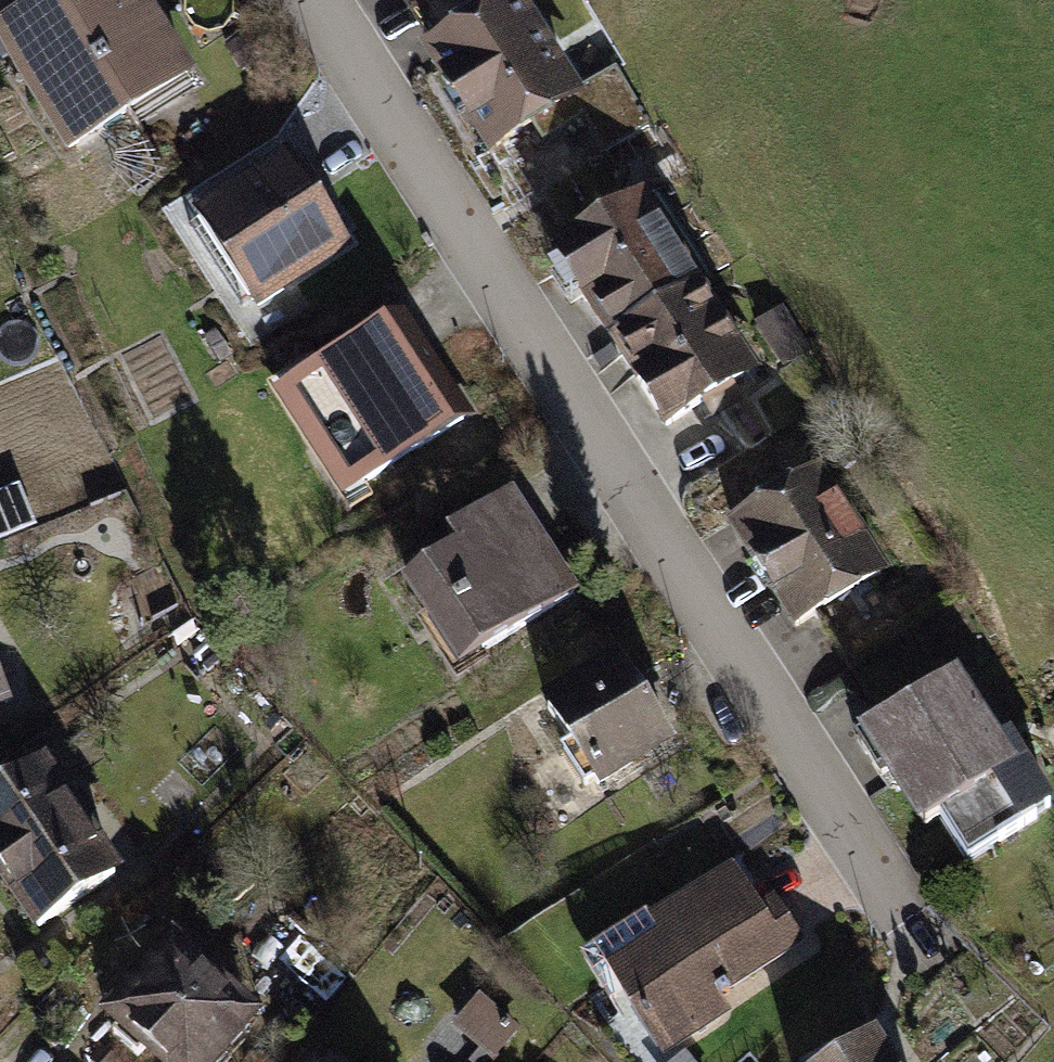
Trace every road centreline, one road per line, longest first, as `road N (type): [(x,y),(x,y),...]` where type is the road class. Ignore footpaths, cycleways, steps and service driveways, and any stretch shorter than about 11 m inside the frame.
road 1 (residential): [(316,0),(905,900)]

